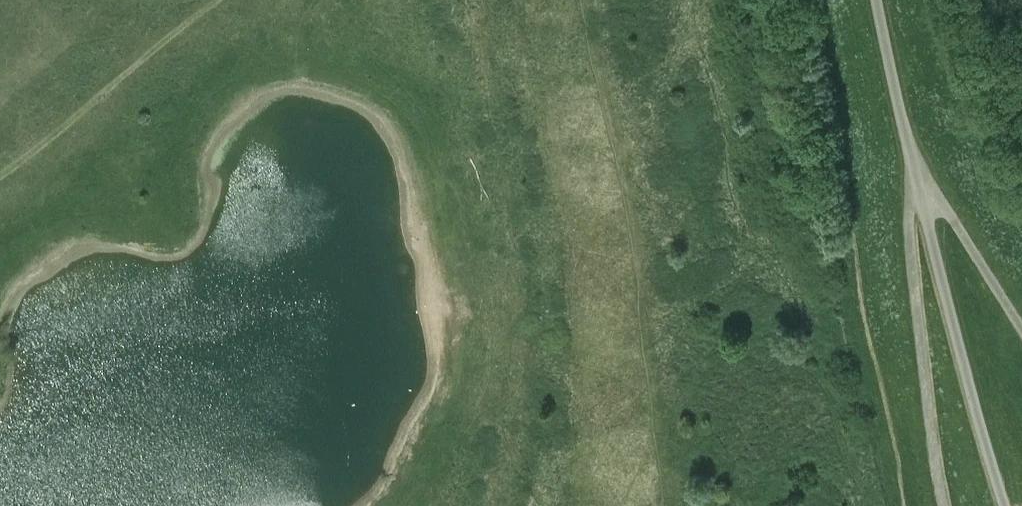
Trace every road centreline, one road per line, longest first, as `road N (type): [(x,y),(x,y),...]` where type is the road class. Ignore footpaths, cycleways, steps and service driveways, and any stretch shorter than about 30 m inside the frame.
road 1 (track): [(992,471),(876,0)]

